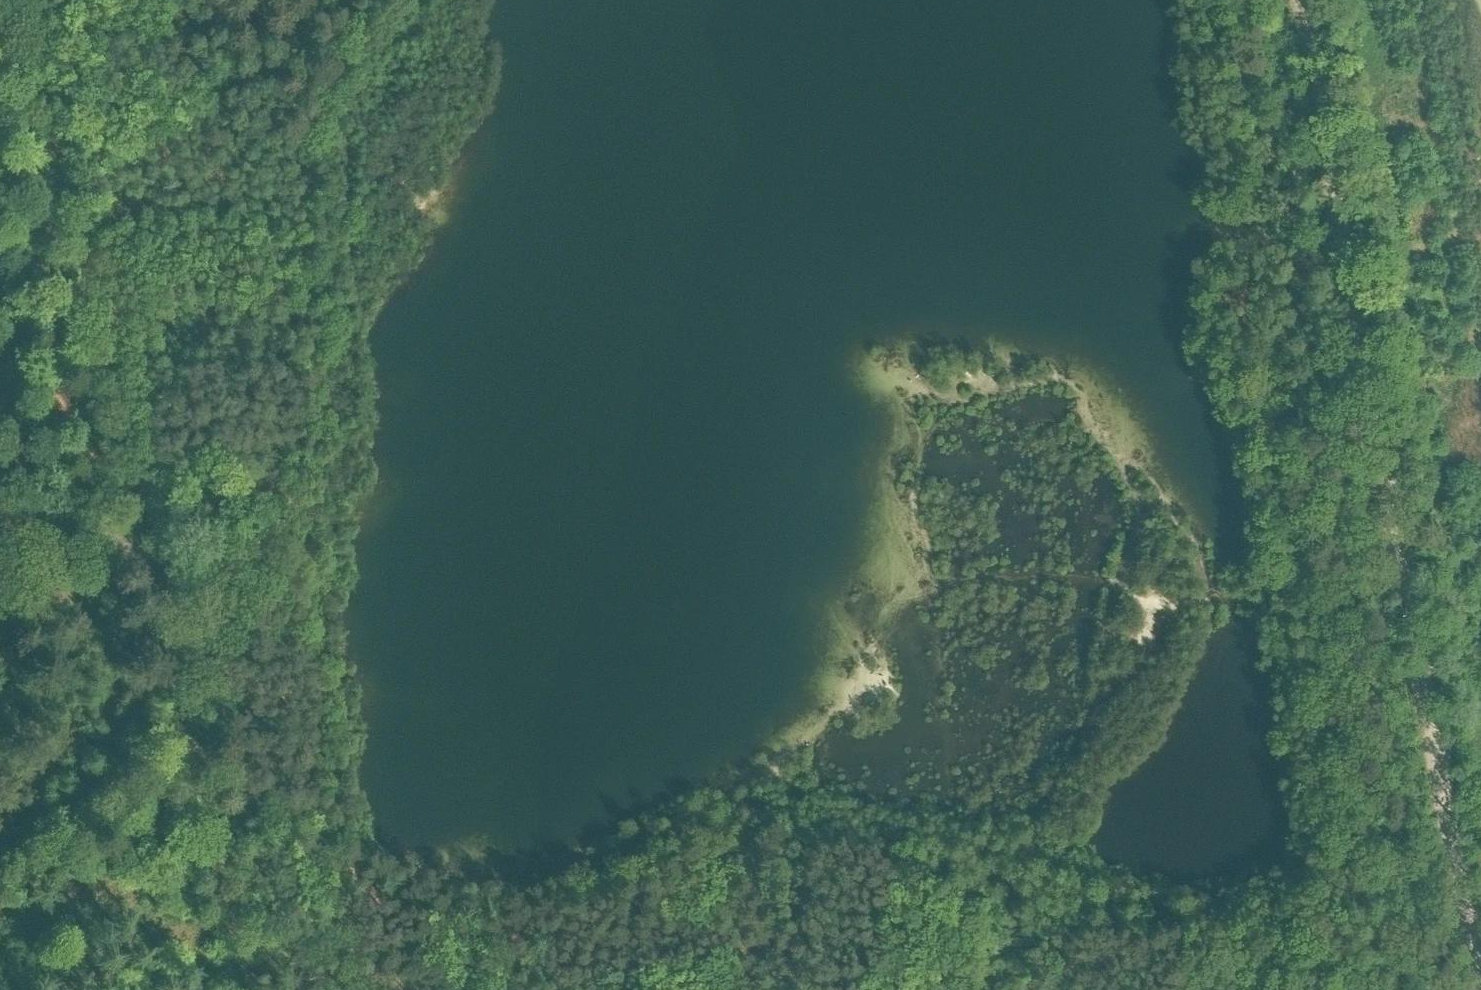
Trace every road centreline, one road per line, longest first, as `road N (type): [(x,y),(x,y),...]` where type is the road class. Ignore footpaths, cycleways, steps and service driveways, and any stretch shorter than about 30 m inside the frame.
road 1 (unclassified): [(1480,985),(1300,0)]
road 2 (track): [(25,0),(133,529),(0,517)]
road 3 (track): [(133,529),(200,740),(253,989)]

